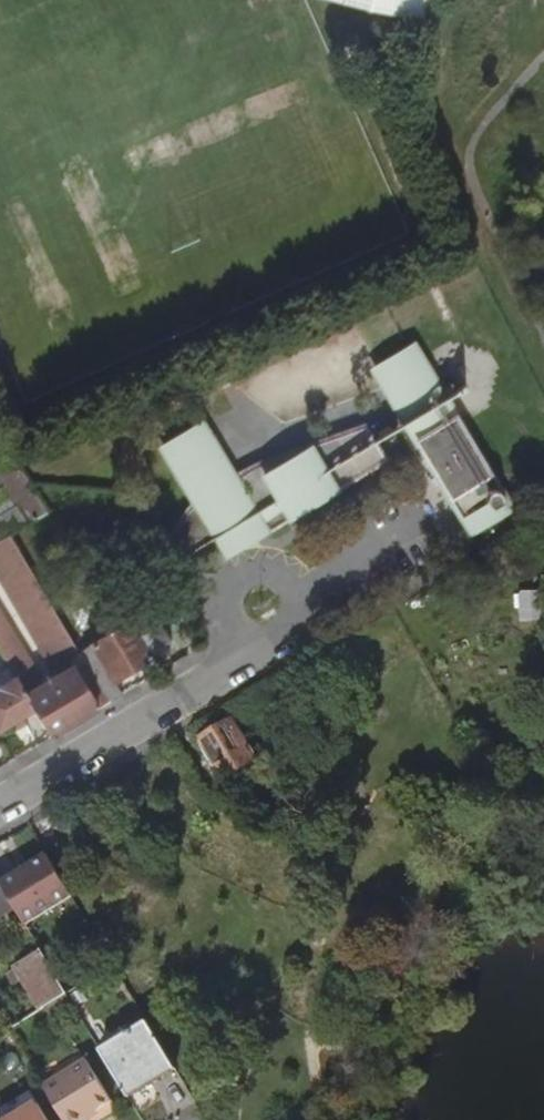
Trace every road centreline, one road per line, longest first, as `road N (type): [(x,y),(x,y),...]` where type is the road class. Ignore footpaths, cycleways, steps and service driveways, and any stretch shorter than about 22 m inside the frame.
road 1 (residential): [(0,806),(241,660)]
road 2 (residential): [(301,591),(283,569),(255,563),(229,576),(217,602),(241,660)]
road 3 (residential): [(301,591),(419,524)]

